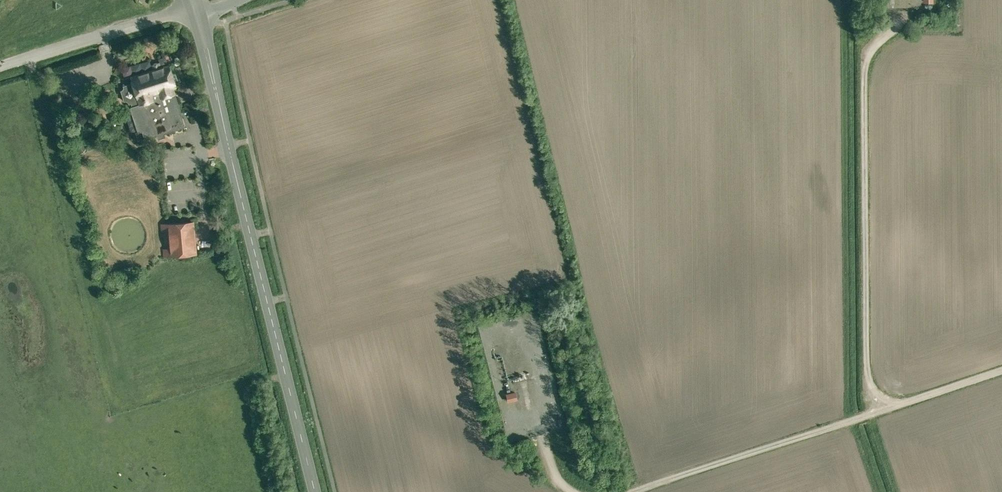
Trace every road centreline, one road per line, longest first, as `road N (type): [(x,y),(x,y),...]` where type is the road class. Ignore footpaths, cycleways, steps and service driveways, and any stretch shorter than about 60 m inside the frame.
road 1 (tertiary): [(195,10),(316,491)]
road 2 (track): [(889,410),(869,378),(864,57),(899,12)]
road 3 (track): [(632,491),(1001,374)]
road 4 (unclassified): [(195,10),(0,68)]

